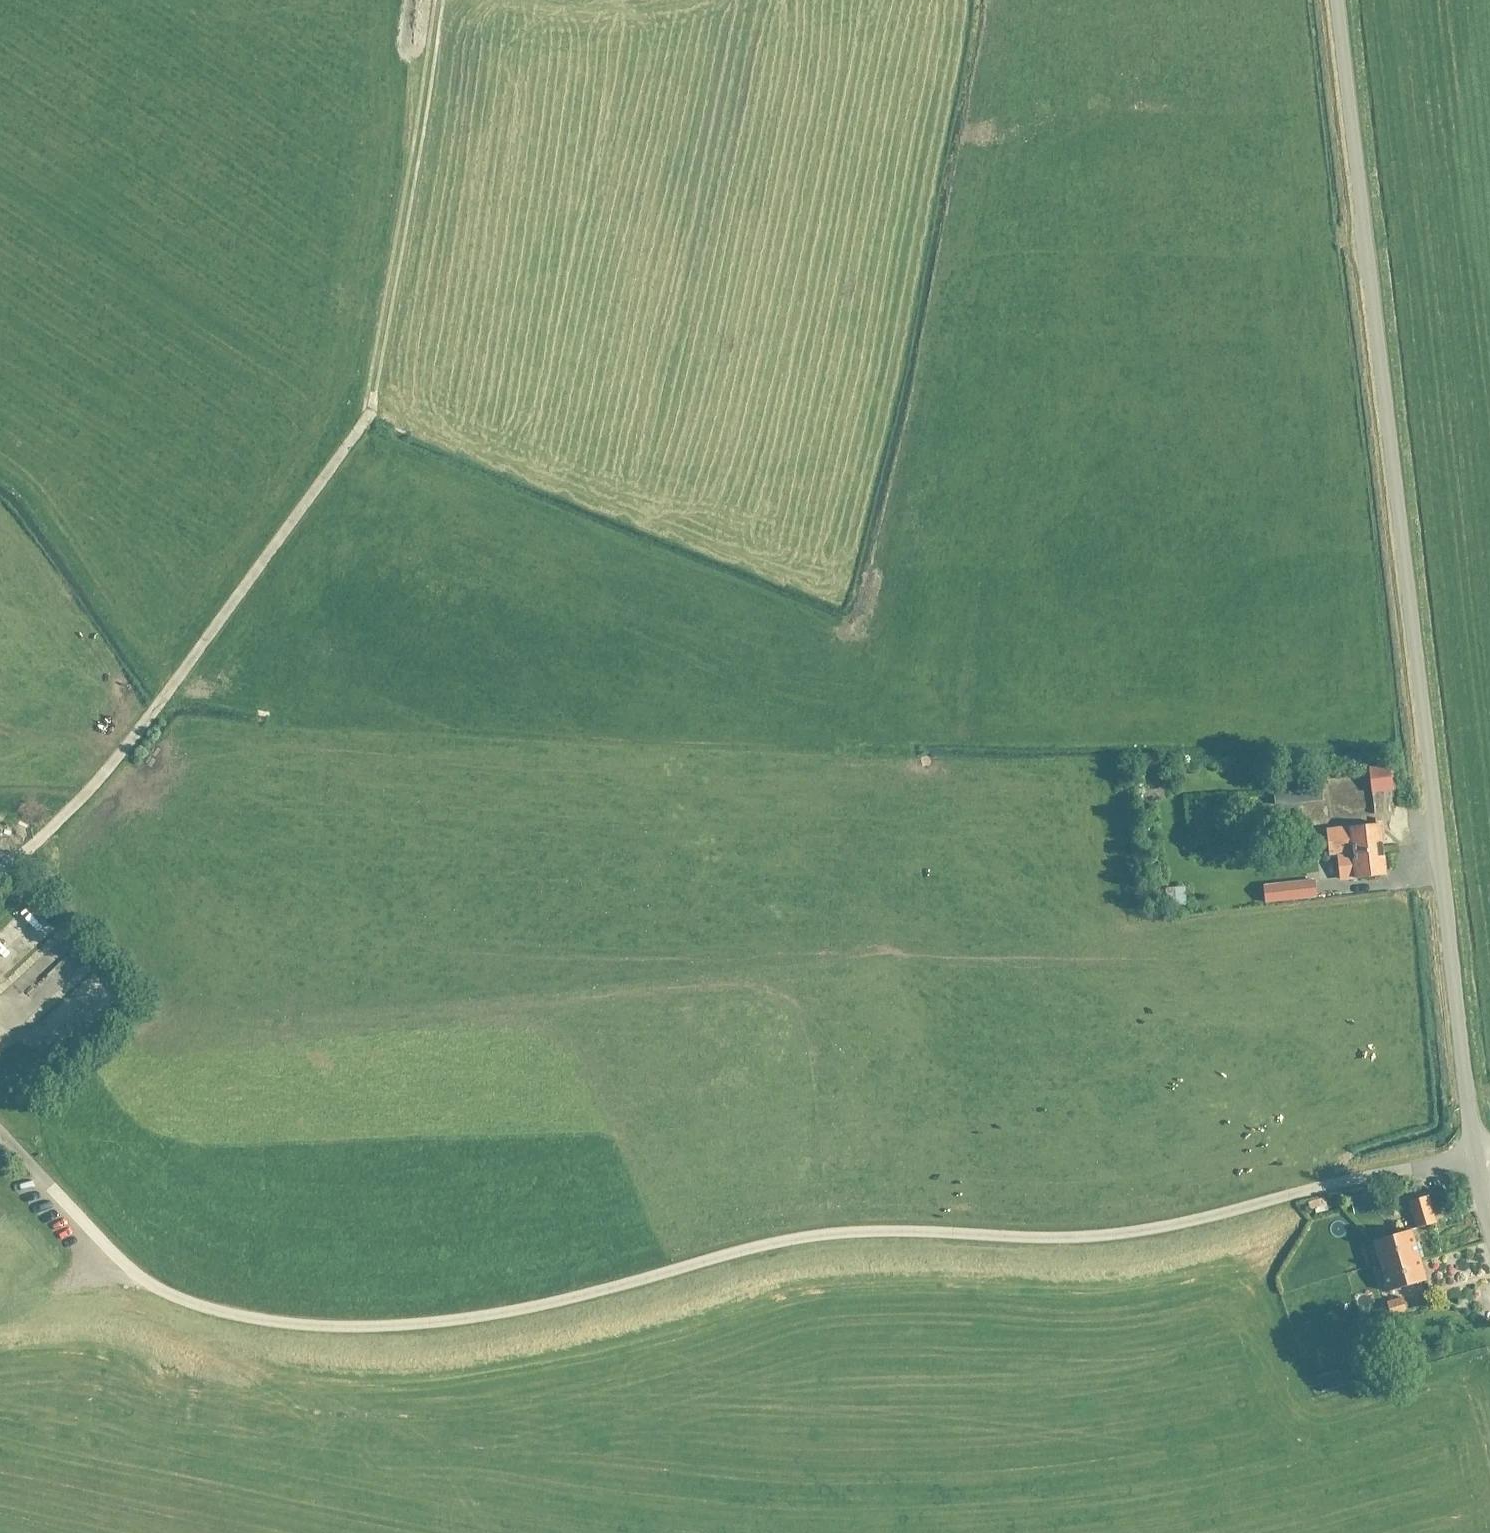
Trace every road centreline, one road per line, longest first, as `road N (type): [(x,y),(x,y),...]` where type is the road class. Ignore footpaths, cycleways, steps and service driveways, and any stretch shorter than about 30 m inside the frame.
road 1 (unclassified): [(1478,1158),(1116,1235),(876,1229),(793,1239),(559,1300),(427,1322),(303,1324),(179,1299)]
road 2 (unclassified): [(1478,1158),(1334,0)]

